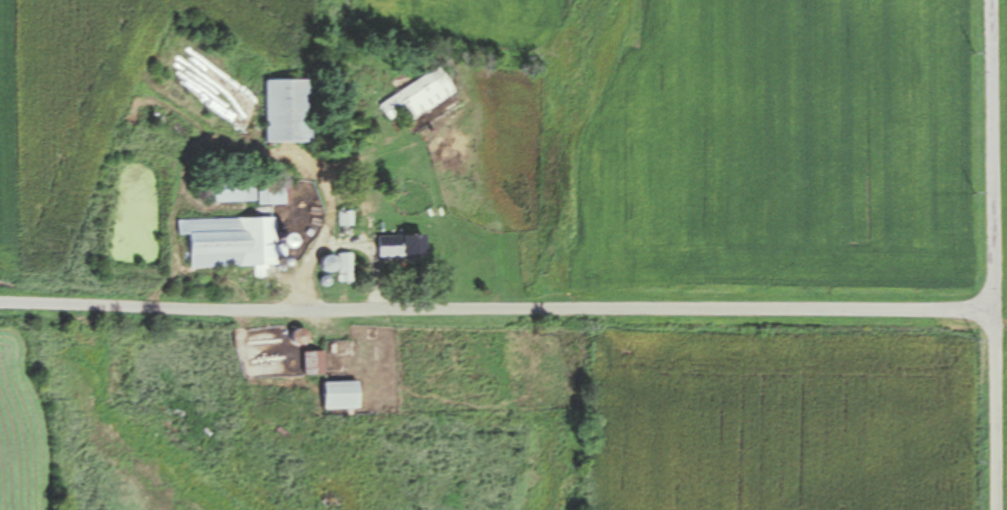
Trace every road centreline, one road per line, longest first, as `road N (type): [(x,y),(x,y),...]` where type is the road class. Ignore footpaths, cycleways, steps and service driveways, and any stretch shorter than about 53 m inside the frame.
road 1 (residential): [(993,311),(0,301)]
road 2 (residential): [(994,509),(991,0)]

